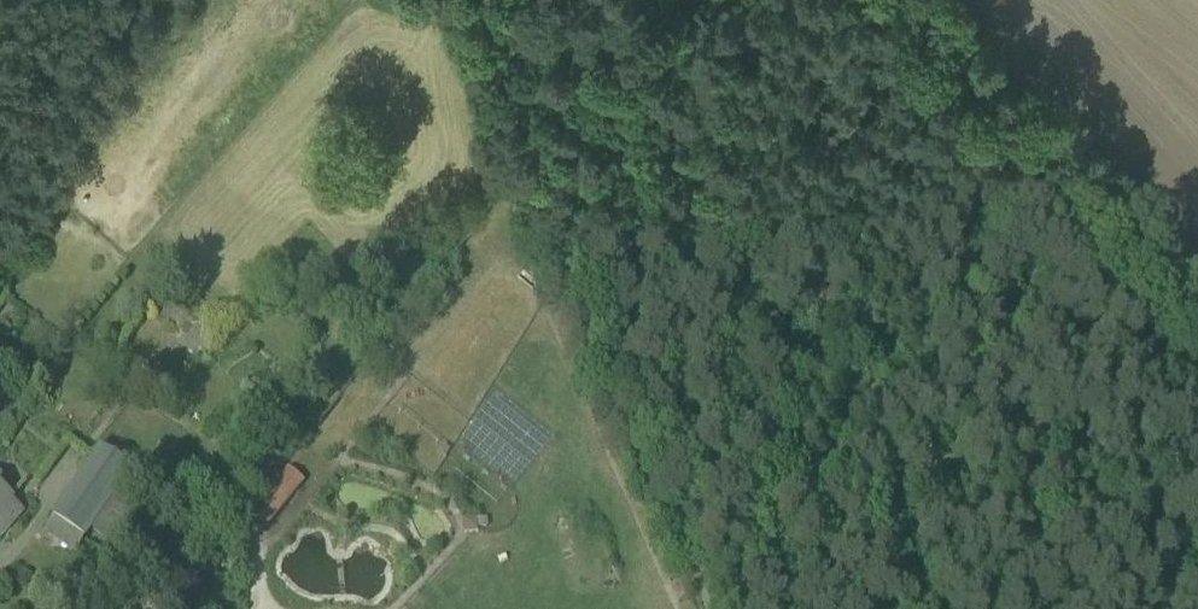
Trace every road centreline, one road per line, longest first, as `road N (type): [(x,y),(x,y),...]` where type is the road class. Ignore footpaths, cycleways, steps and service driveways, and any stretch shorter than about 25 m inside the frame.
road 1 (track): [(932,0),(1197,307)]

